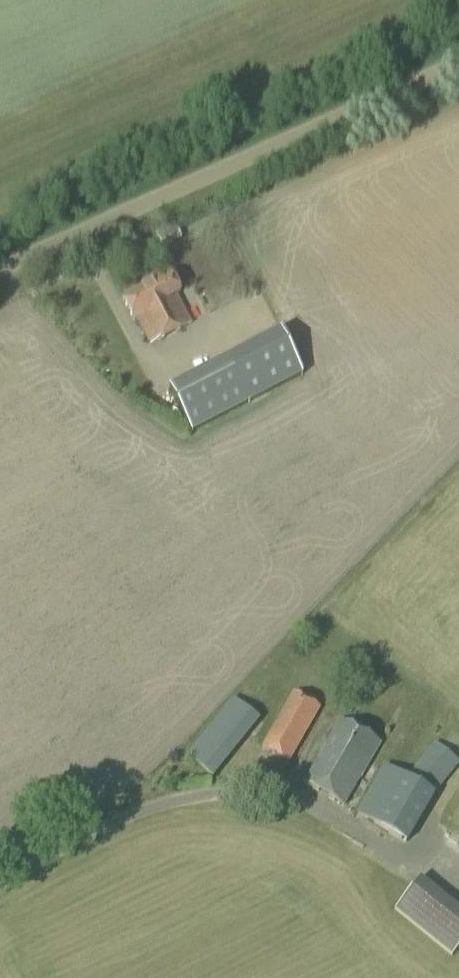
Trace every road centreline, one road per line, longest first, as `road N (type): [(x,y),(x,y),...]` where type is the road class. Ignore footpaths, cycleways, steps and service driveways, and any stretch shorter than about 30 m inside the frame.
road 1 (unclassified): [(0,269),(458,64)]

